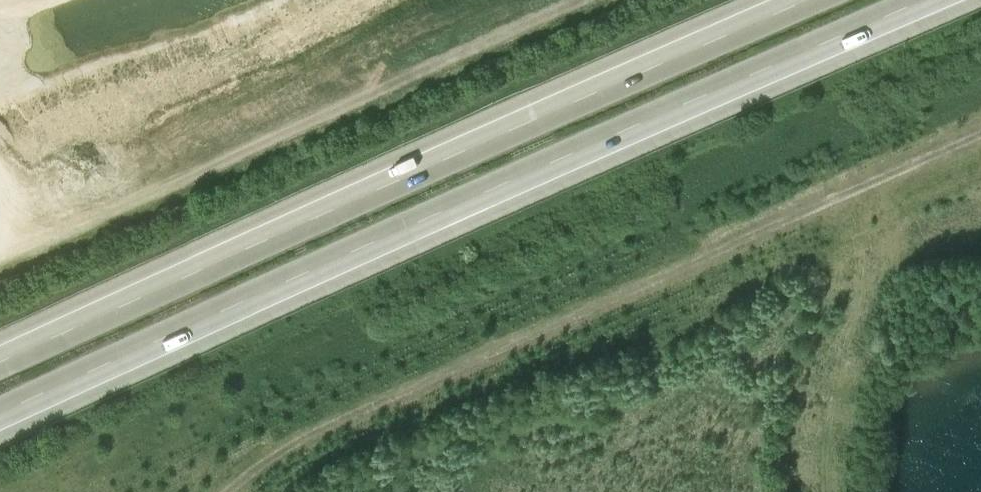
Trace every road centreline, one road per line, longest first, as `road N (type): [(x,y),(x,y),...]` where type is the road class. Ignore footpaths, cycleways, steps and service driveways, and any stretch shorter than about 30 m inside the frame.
road 1 (motorway): [(0,413),(928,0)]
road 2 (motorway): [(811,0),(0,363)]

